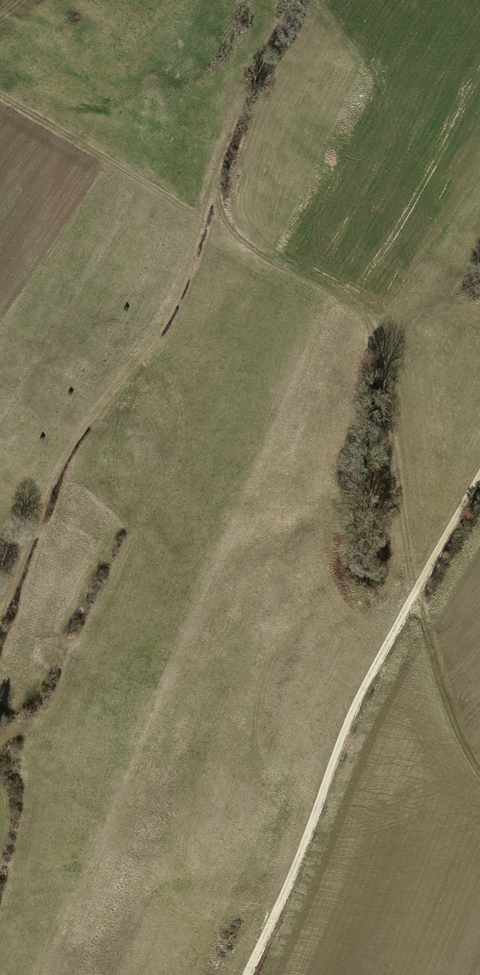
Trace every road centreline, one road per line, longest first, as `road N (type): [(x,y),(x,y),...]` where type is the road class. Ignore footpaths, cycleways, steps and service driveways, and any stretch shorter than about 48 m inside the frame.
road 1 (track): [(0,622),(61,462),(179,293),(230,132),(296,0)]
road 2 (track): [(246,974),(360,695),(479,473)]
road 3 (track): [(0,92),(202,218)]

